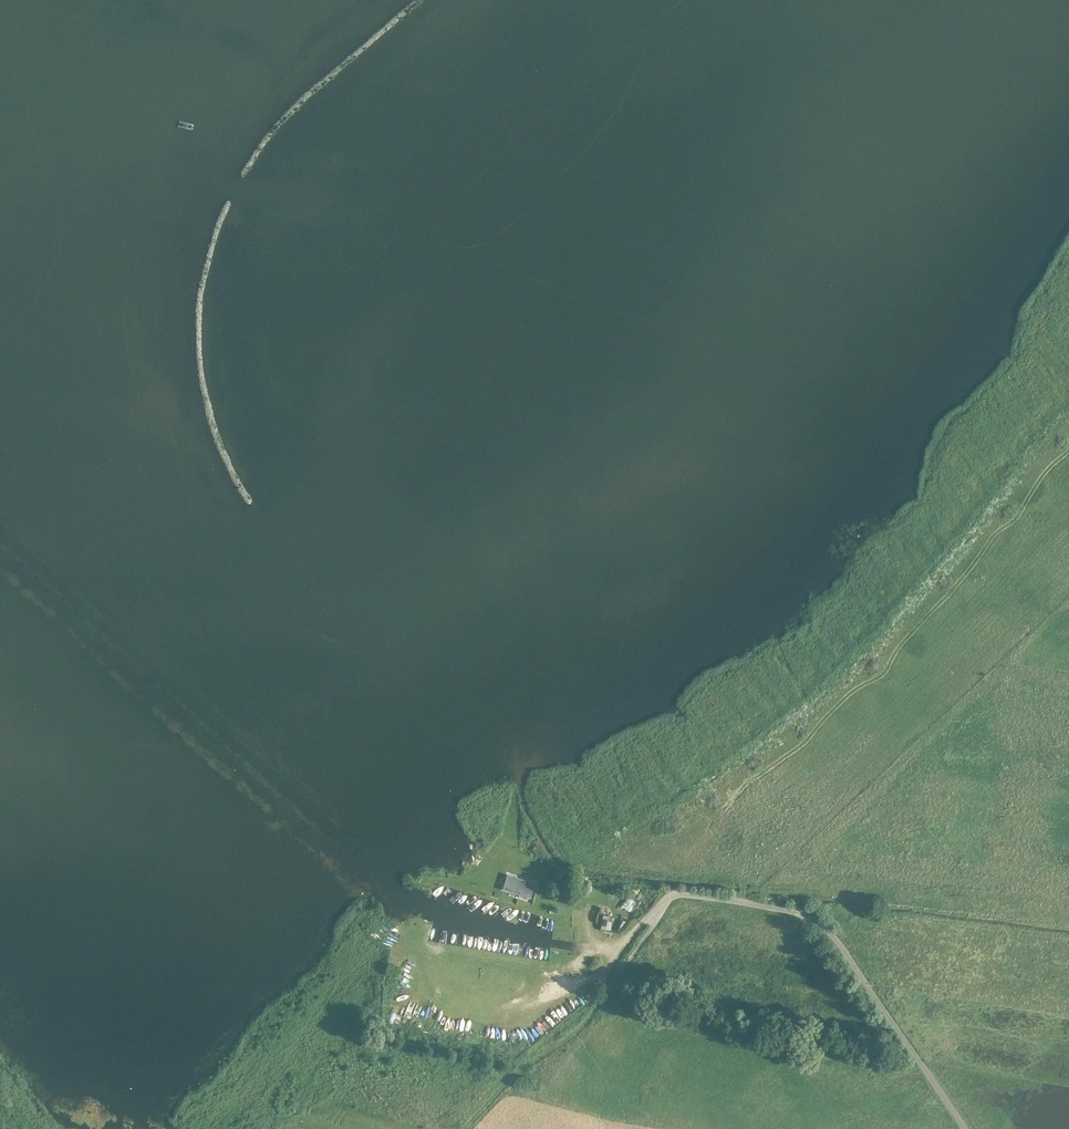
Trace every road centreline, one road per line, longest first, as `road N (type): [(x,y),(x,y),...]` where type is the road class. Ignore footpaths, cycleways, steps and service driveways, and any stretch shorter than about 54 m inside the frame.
road 1 (unclassified): [(654,915),(678,894),(779,908),(819,924),(965,1128)]
road 2 (track): [(464,1128),(526,1065),(582,1026),(654,915)]
road 3 (track): [(590,917),(593,937),(612,951),(606,968),(530,1012),(502,1016)]

